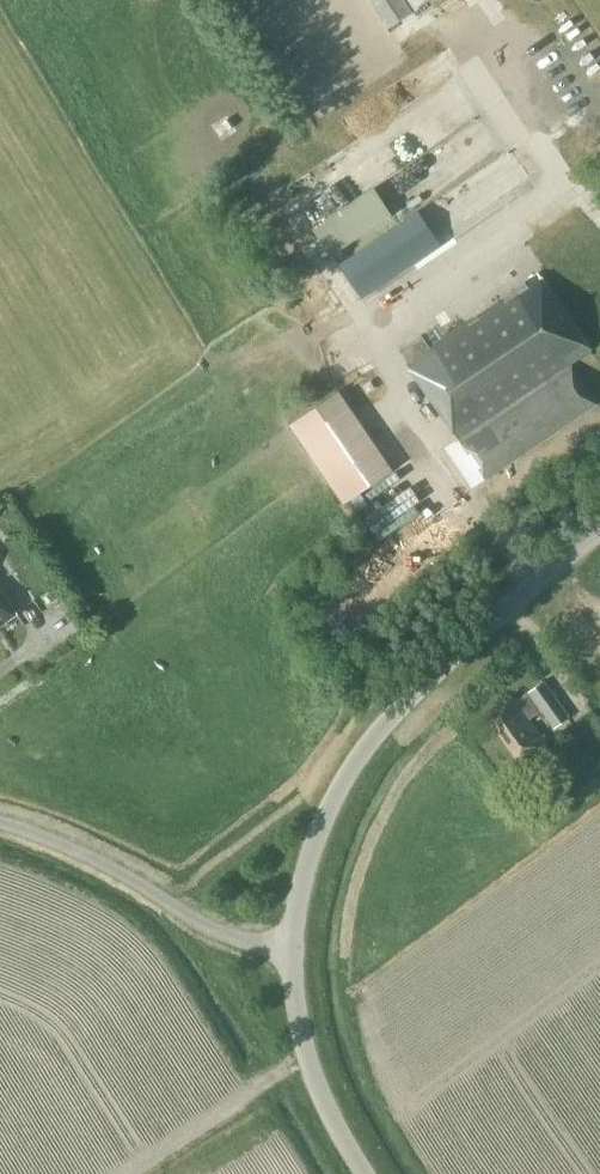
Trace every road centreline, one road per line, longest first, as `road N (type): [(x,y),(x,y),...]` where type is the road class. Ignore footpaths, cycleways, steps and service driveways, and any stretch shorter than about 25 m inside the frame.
road 1 (unclassified): [(290,951),(304,876),(345,776),(440,670),(599,535)]
road 2 (residential): [(290,951),(203,926),(84,853),(0,823)]
road 3 (unclassified): [(369,1173),(318,1089),(298,1027),(290,951)]

